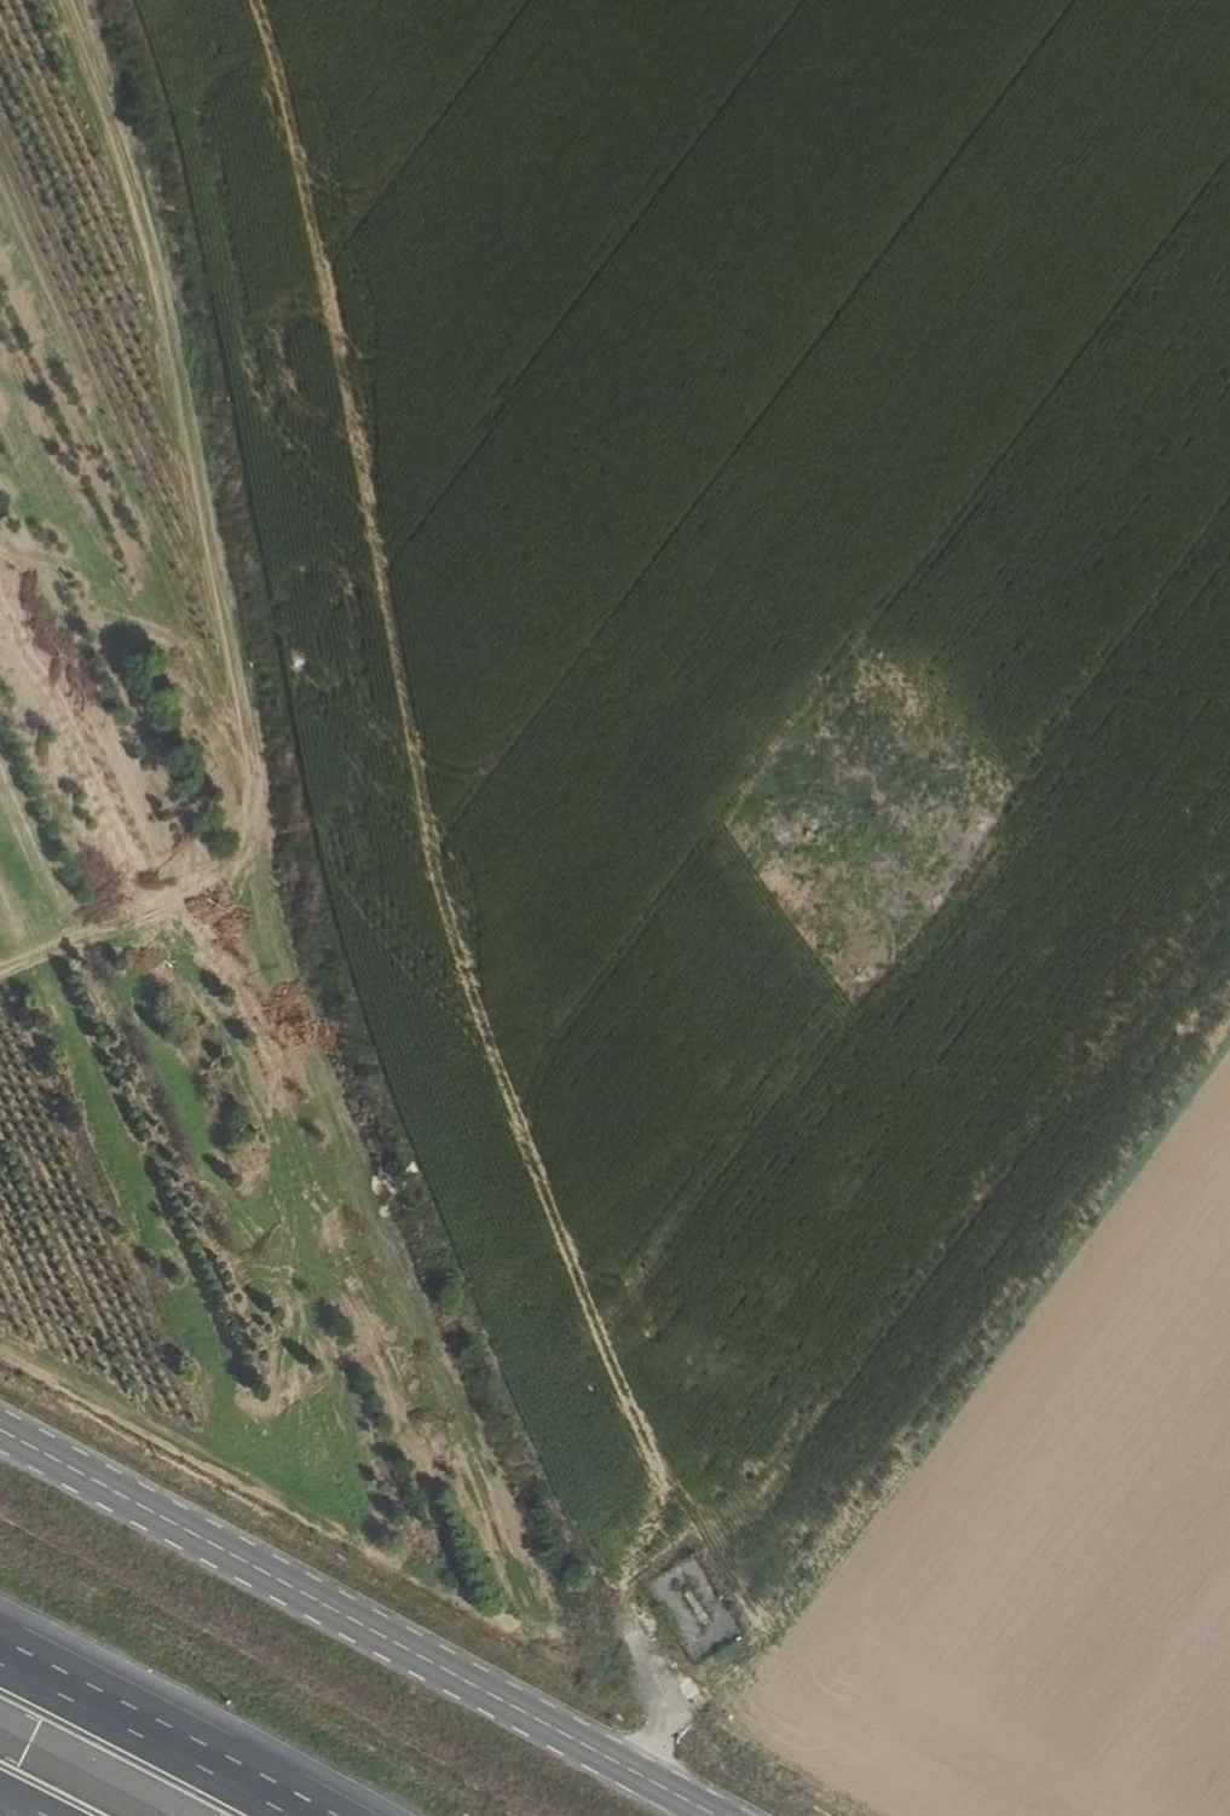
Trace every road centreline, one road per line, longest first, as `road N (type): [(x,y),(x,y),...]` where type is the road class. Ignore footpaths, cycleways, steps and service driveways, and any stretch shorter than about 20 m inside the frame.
road 1 (tertiary): [(725,1815),(0,1427)]
road 2 (trunk): [(306,1815),(0,1652)]

